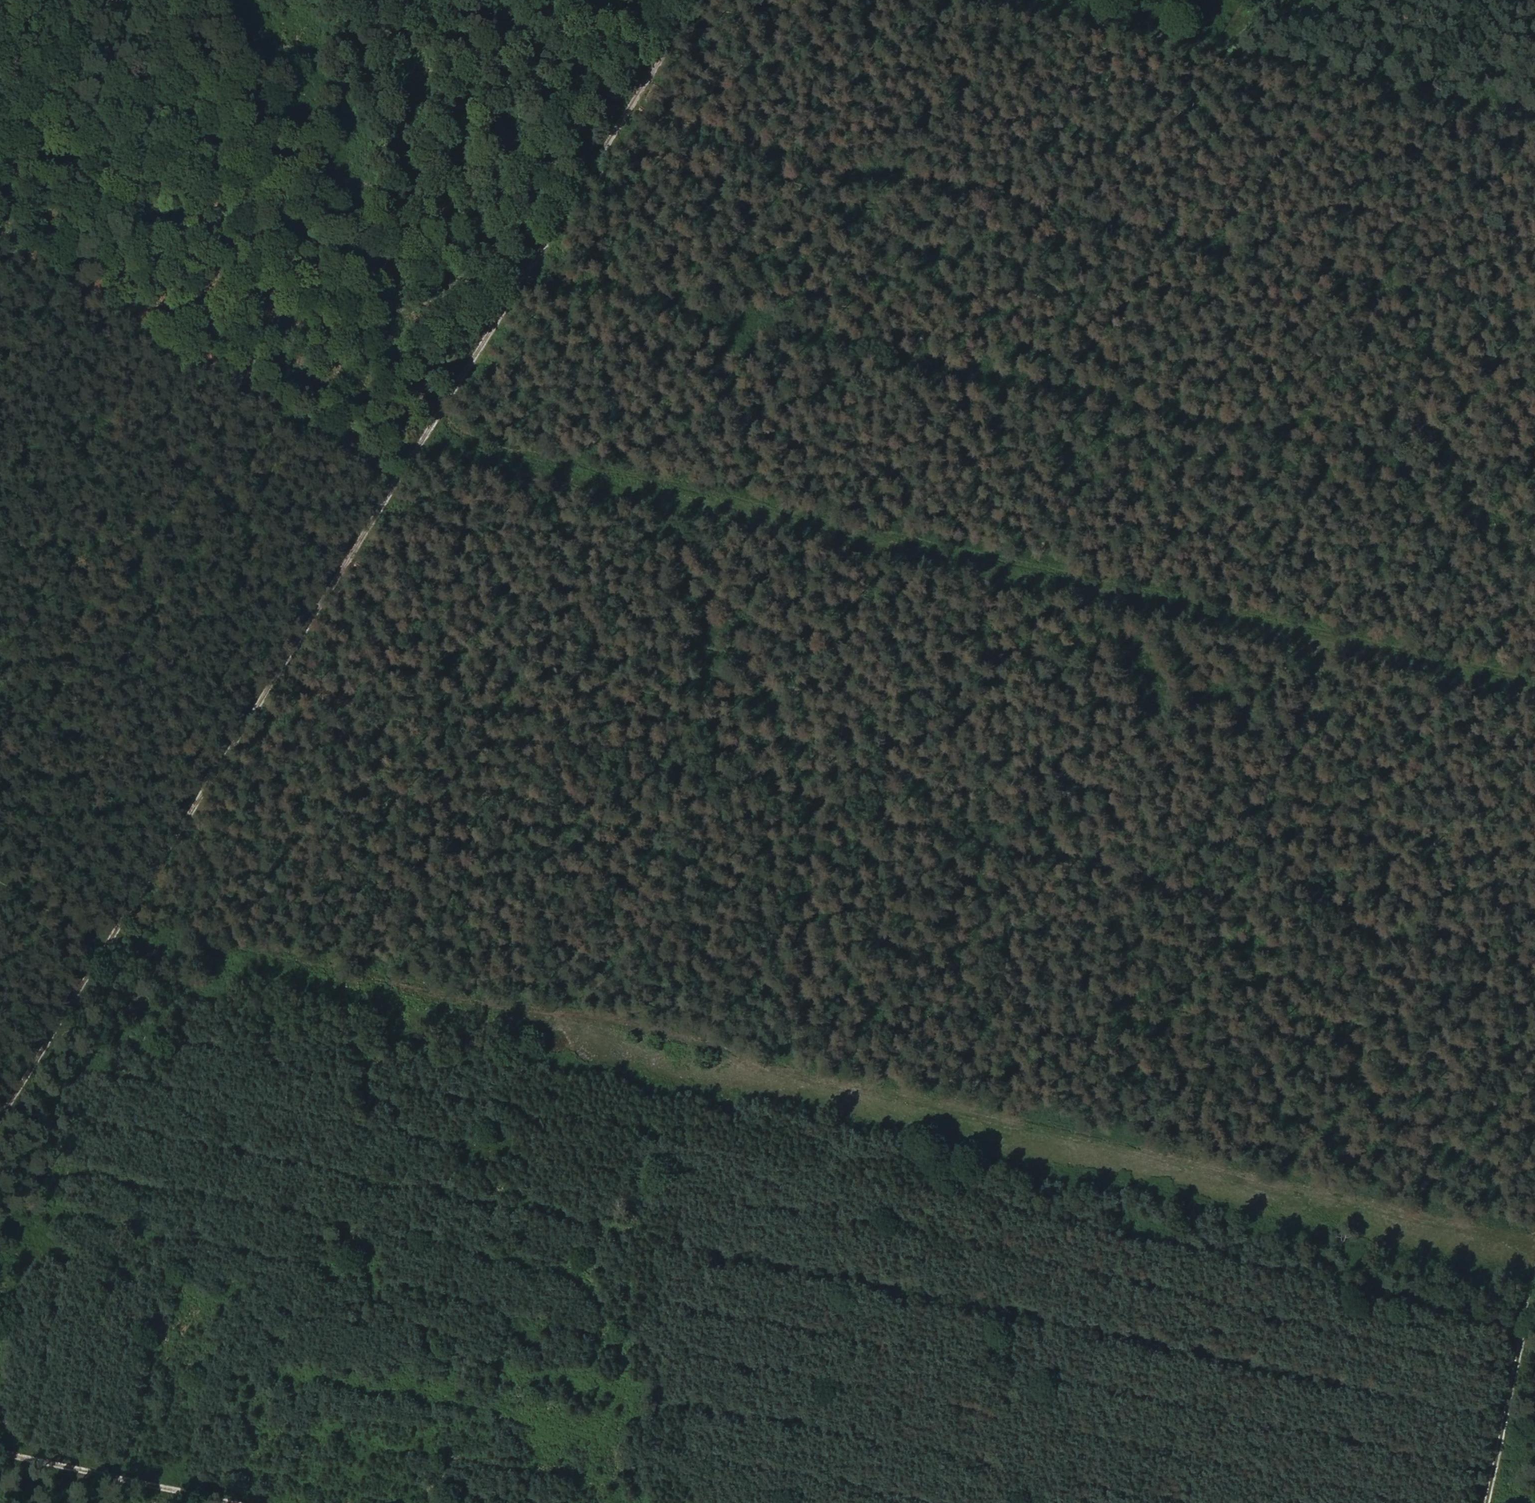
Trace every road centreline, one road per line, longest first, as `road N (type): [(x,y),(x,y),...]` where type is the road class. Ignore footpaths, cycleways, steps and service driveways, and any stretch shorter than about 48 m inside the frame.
road 1 (track): [(697,0),(0,1117)]
road 2 (track): [(219,1502),(0,1454)]
road 3 (track): [(1534,1307),(1490,1502)]

